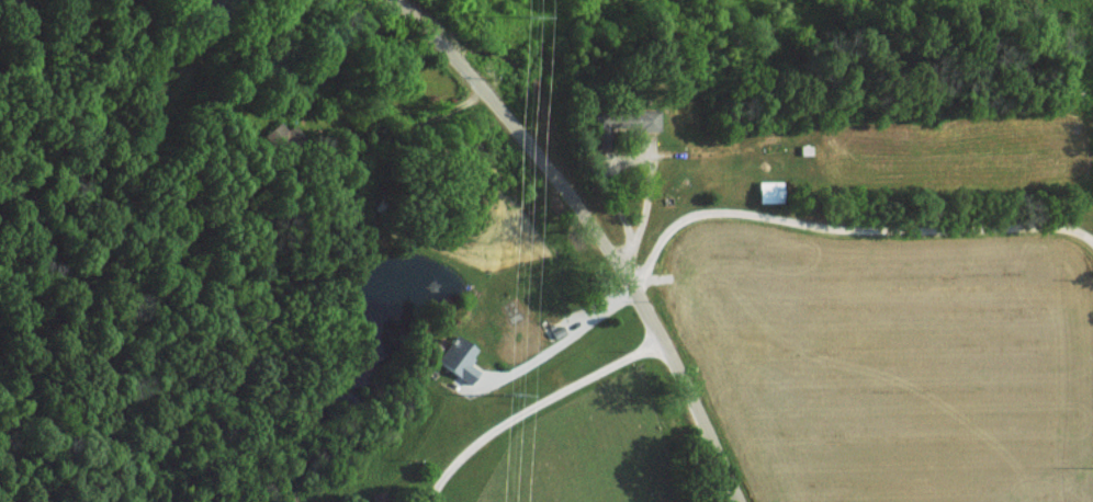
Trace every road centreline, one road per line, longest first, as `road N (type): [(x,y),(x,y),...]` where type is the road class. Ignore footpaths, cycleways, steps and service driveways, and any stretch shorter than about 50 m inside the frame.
road 1 (residential): [(740,501),(662,338),(597,231),(508,116),(394,0)]
road 2 (residential): [(449,56),(0,26)]

